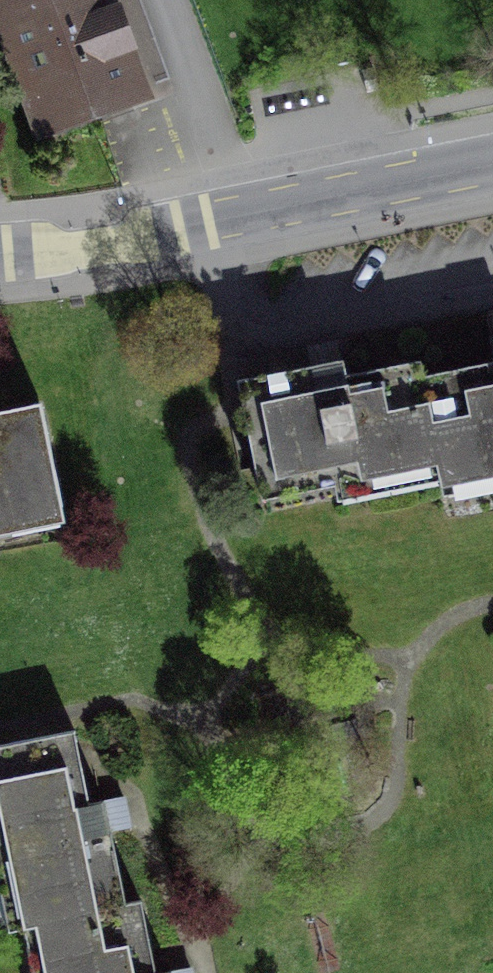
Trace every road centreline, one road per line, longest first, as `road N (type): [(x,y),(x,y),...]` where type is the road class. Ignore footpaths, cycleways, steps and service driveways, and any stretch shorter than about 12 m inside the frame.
road 1 (tertiary): [(492,175),(95,247),(0,256)]

